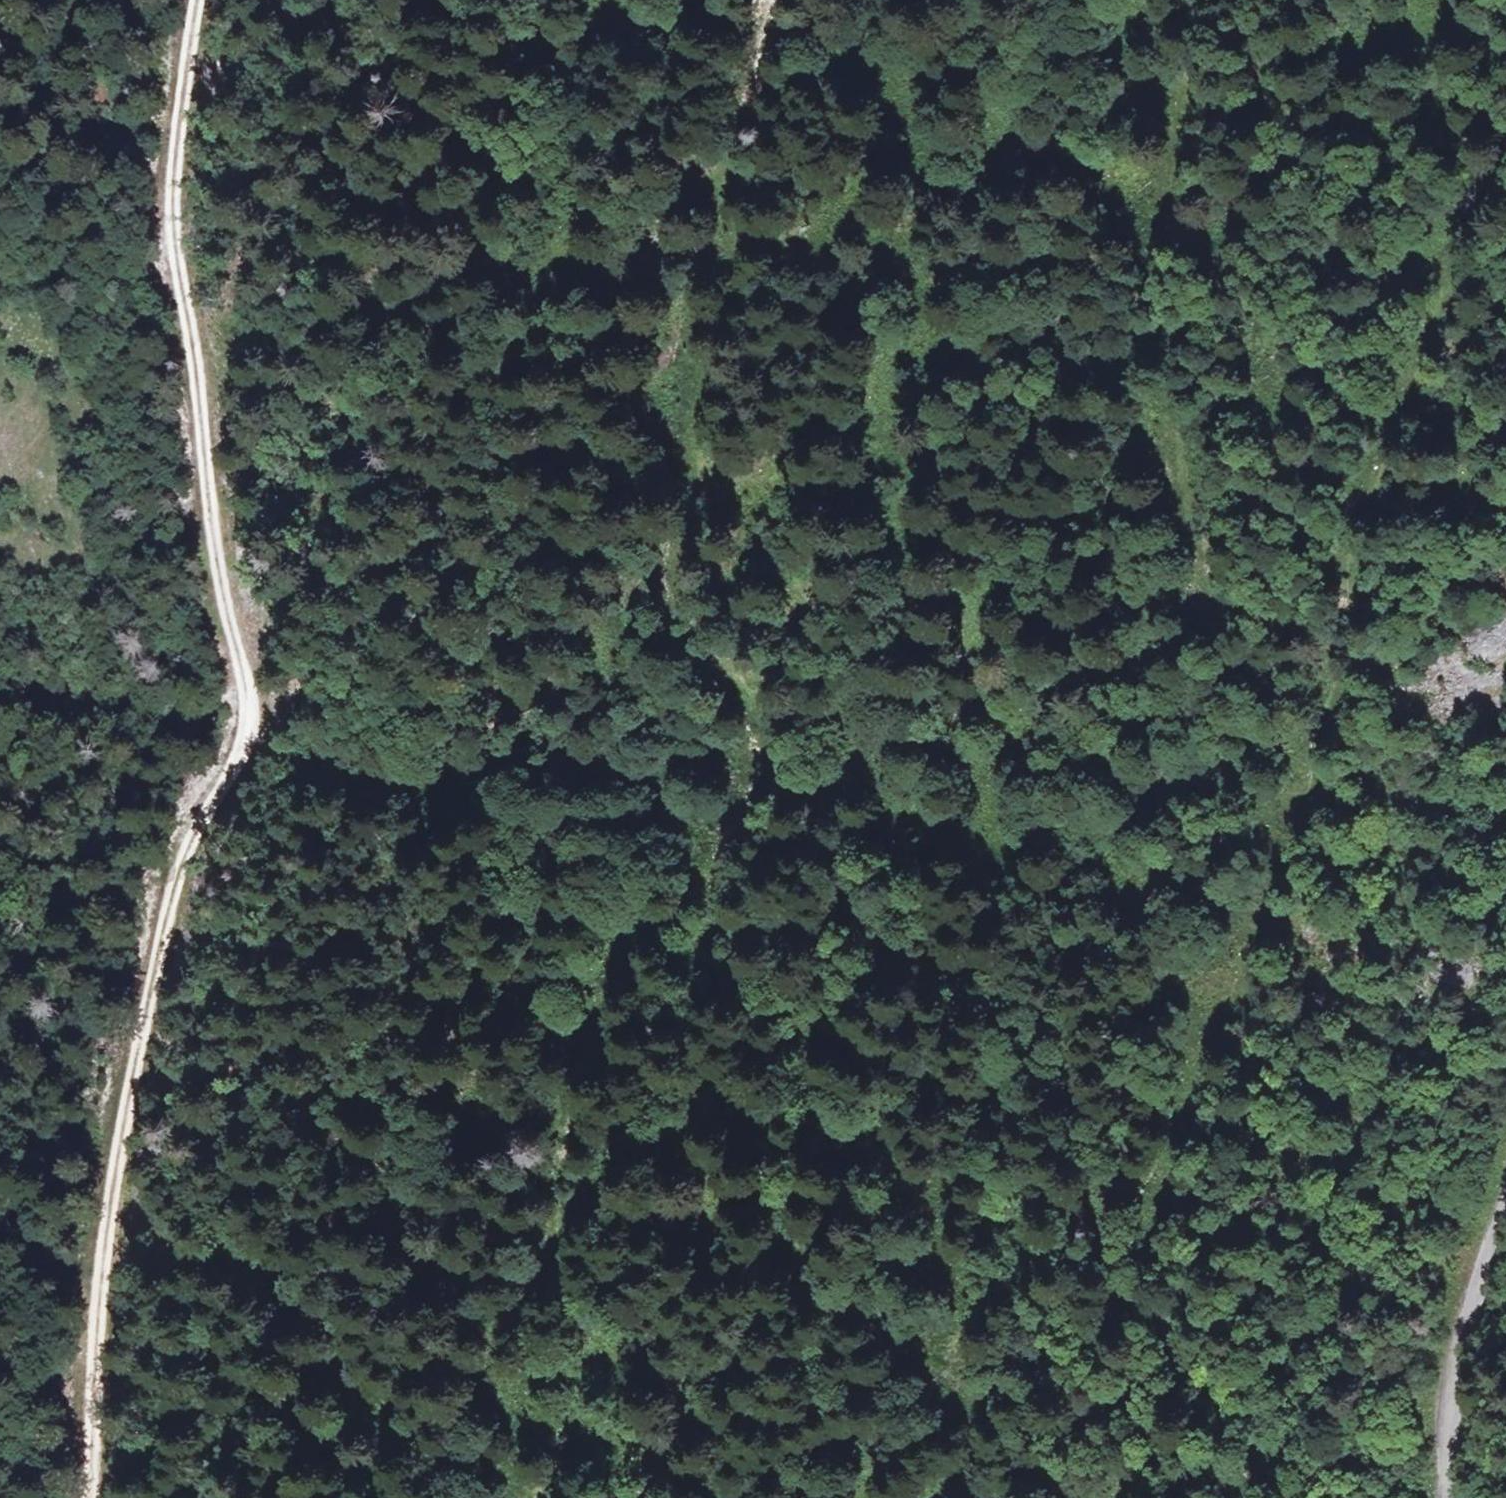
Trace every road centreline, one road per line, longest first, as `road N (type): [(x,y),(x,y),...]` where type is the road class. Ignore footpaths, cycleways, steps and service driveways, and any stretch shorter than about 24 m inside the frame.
road 1 (track): [(205,0),(181,155),(184,236),(219,517),(234,610),(260,695),(250,740),(176,909),(107,1221),(103,1360),(70,1497)]
road 2 (unclassified): [(1505,1183),(1450,1356),(1438,1497)]

